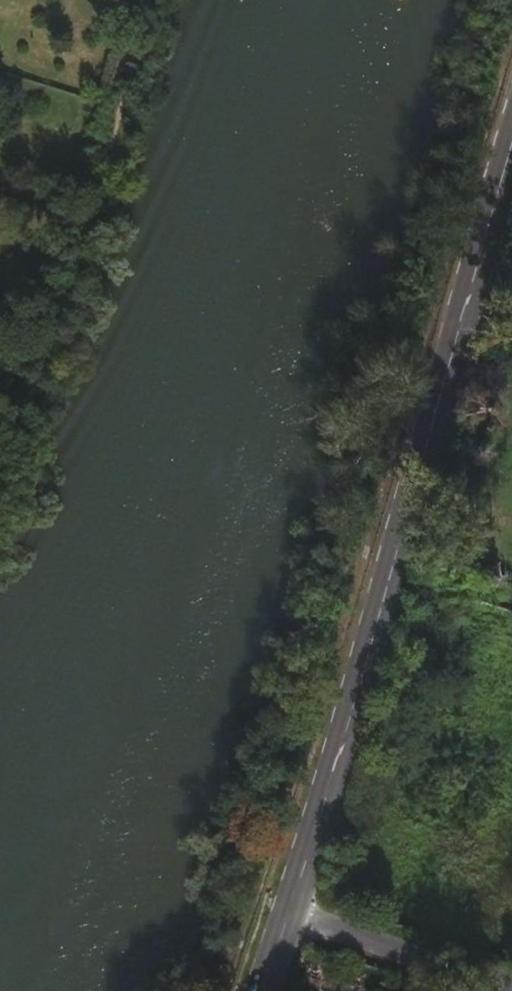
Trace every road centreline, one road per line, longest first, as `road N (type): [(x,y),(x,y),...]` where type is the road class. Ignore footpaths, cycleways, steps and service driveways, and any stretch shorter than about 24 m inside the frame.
road 1 (primary): [(291,911),(511,159)]
road 2 (unclassified): [(291,911),(511,982)]

